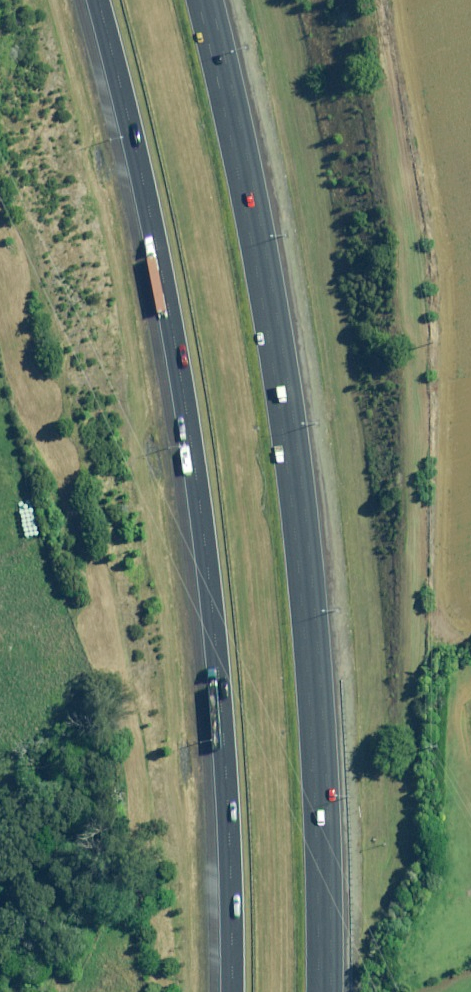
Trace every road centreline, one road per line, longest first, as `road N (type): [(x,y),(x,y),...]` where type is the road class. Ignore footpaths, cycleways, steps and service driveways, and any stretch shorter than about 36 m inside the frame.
road 1 (motorway): [(231,991),(227,796),(195,482),(139,182),(91,0)]
road 2 (motorway): [(196,0),(222,98),(282,437),(297,572),(318,991)]

